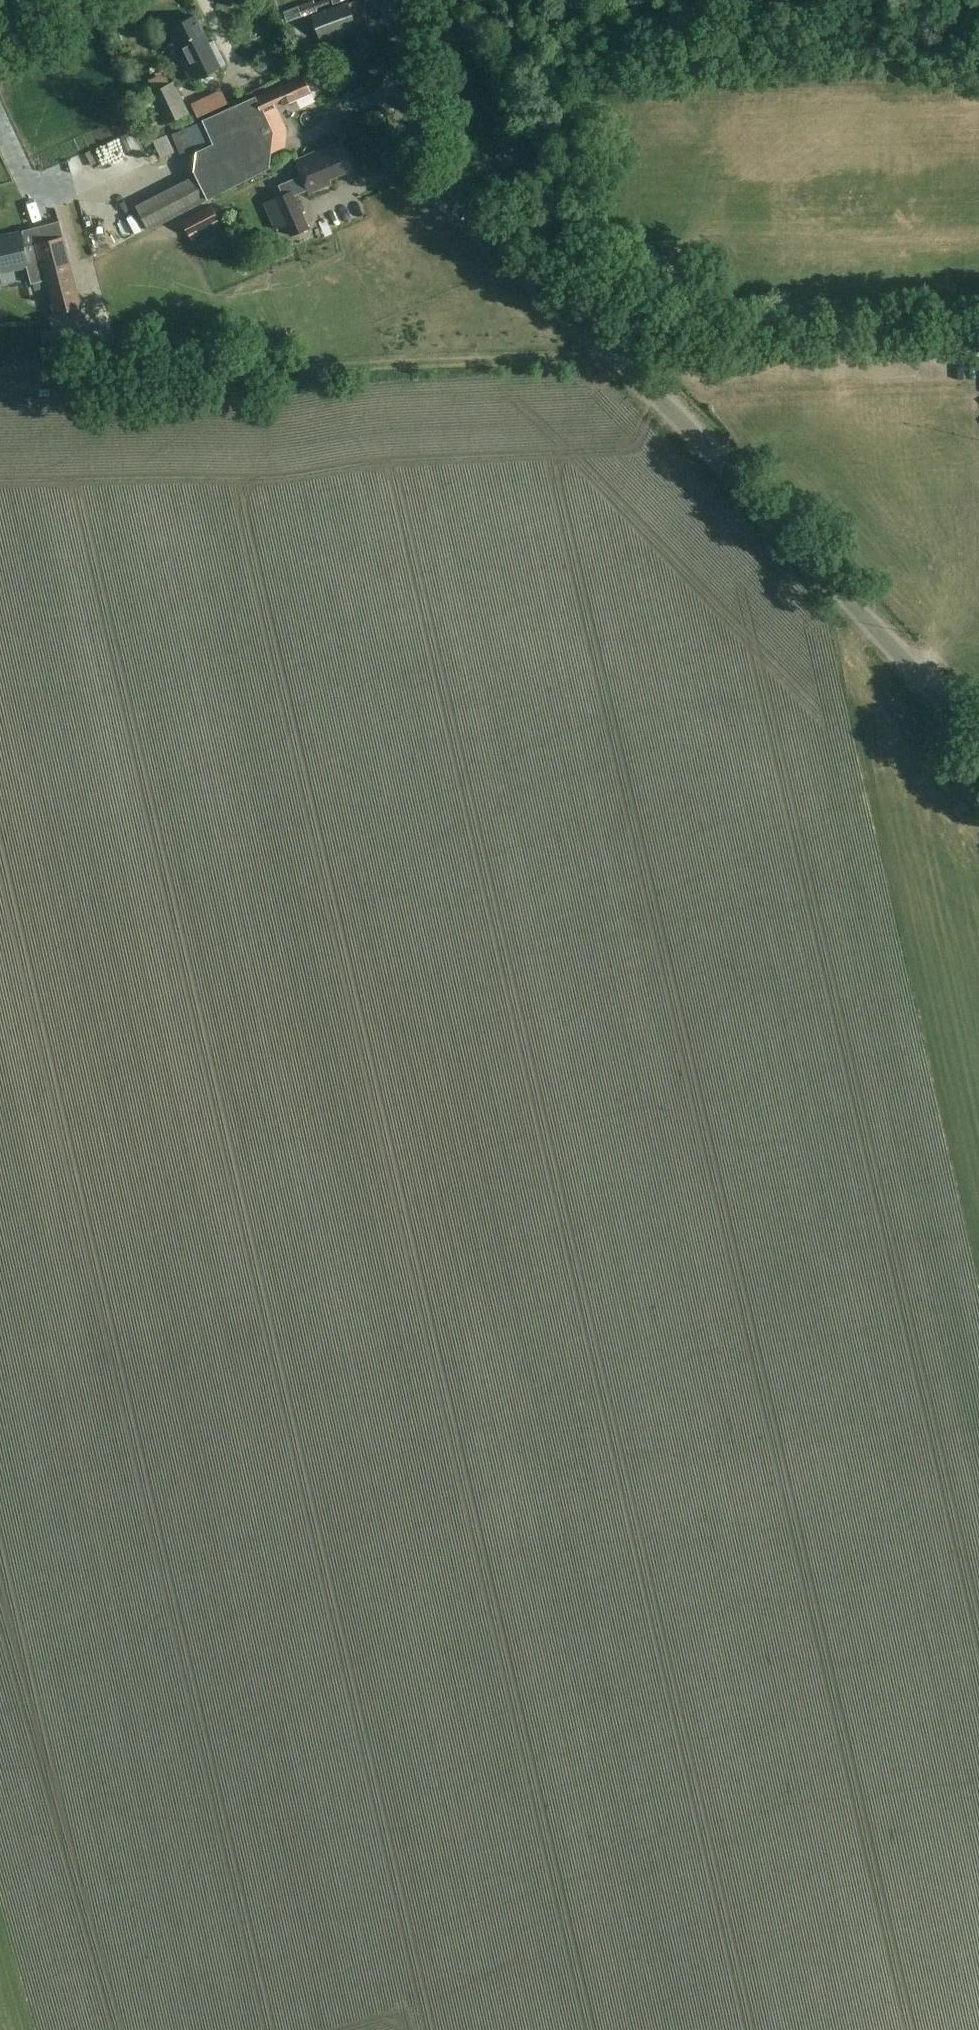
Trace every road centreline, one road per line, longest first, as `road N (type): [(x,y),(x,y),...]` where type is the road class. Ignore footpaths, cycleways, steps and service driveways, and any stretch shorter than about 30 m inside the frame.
road 1 (unclassified): [(978,744),(615,353),(428,181),(404,122),(399,0)]
road 2 (track): [(615,353),(117,373),(0,370)]

